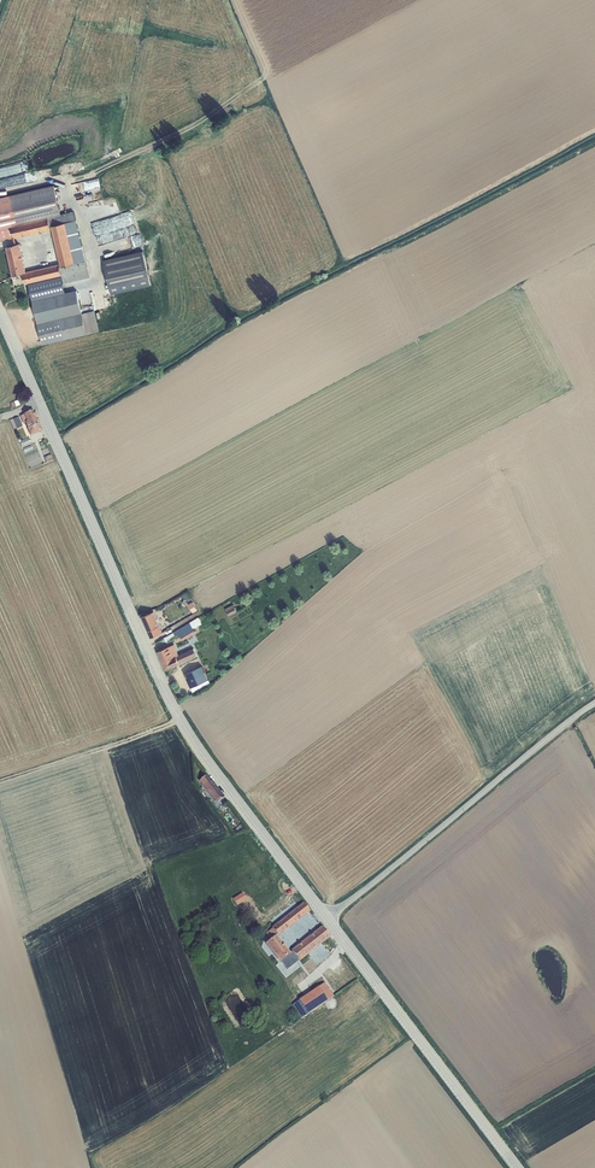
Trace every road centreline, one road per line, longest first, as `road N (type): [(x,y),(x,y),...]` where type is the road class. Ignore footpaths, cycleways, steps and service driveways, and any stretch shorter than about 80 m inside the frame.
road 1 (tertiary): [(41,403),(184,731),(328,916)]
road 2 (unclassified): [(594,703),(328,916)]
road 3 (tertiary): [(328,916),(518,1167)]
road 4 (track): [(178,719),(0,783)]

